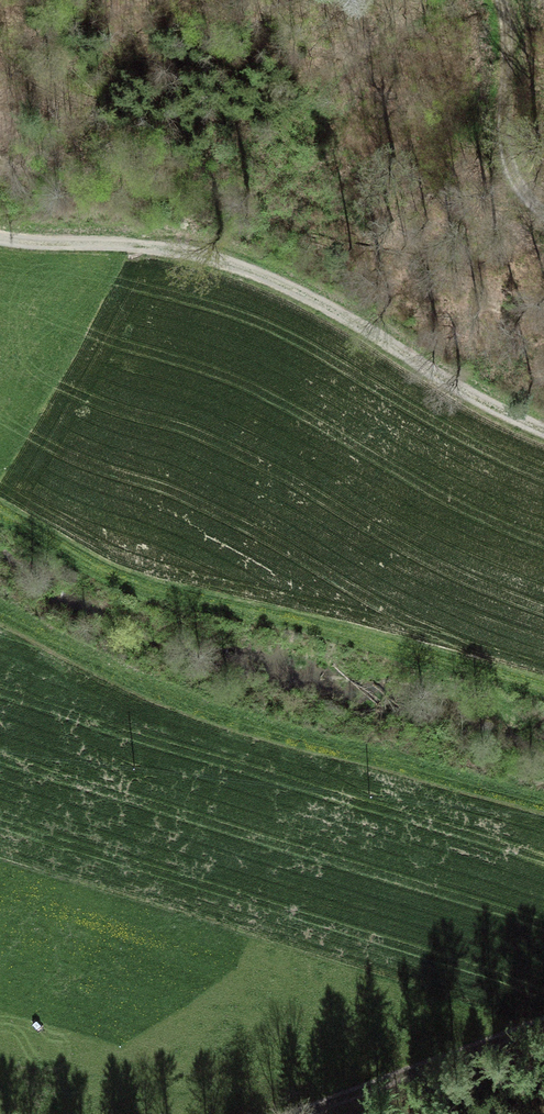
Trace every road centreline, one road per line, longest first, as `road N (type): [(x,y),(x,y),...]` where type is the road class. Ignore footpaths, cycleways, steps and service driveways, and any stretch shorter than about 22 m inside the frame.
road 1 (track): [(0,237),(196,254),(272,280),(543,431)]
road 2 (track): [(299,1113),(543,1023)]
road 3 (track): [(501,0),(506,152),(543,212)]
road 4 (track): [(382,1083),(543,1081)]

